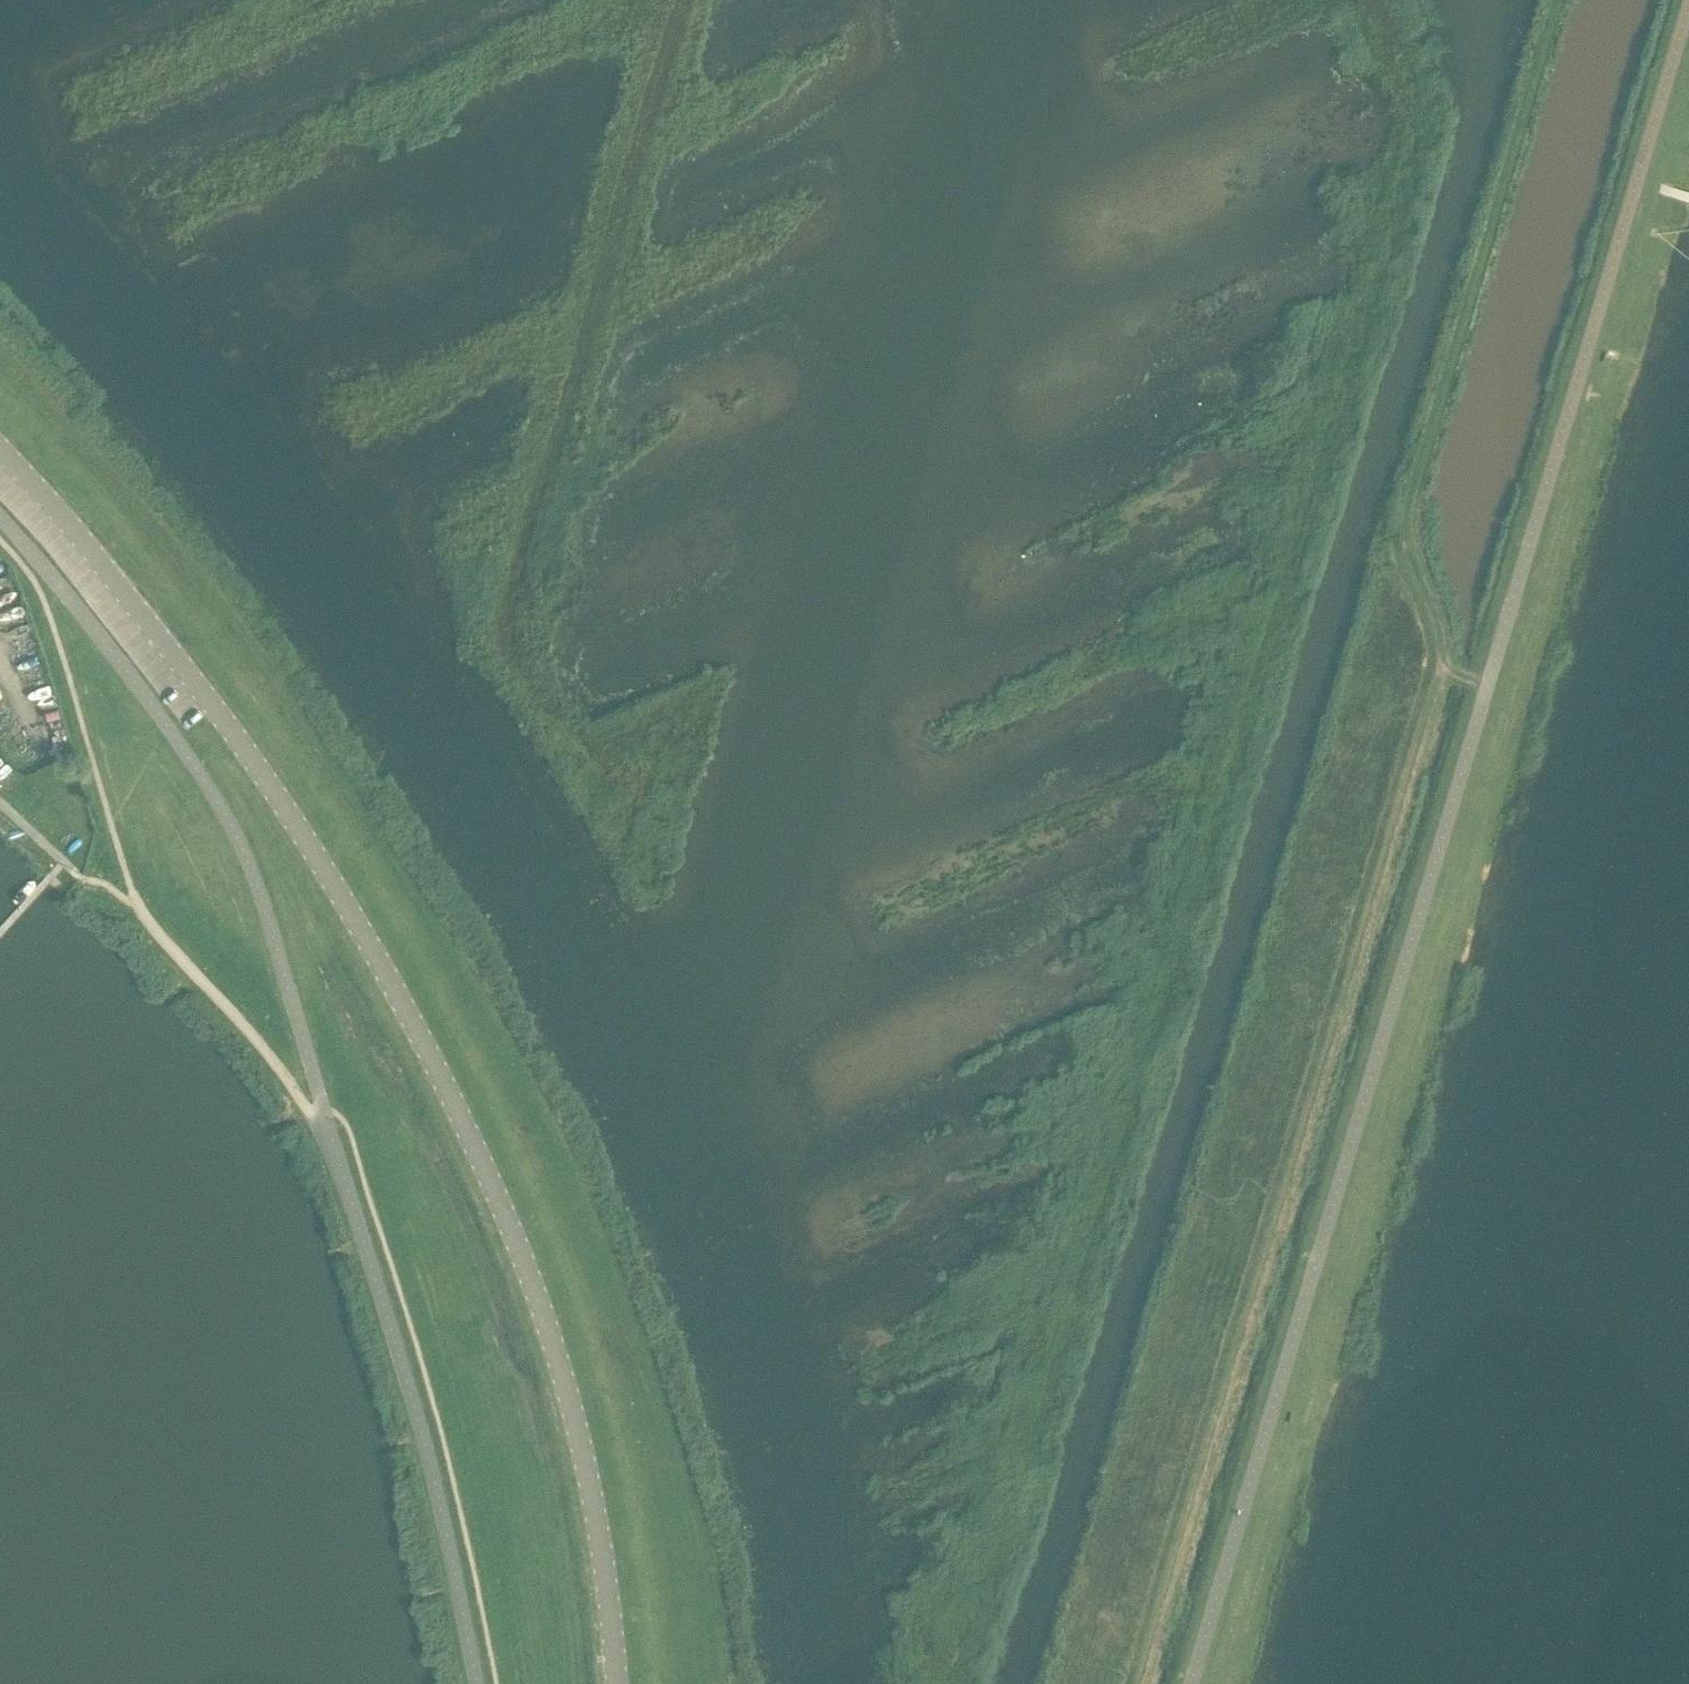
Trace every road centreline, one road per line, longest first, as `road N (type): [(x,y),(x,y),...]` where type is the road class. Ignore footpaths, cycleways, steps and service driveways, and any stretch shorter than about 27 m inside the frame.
road 1 (unclassified): [(617,1683),(606,1572),(575,1420),(530,1273),(420,1033),(263,774),(94,553),(0,451)]

